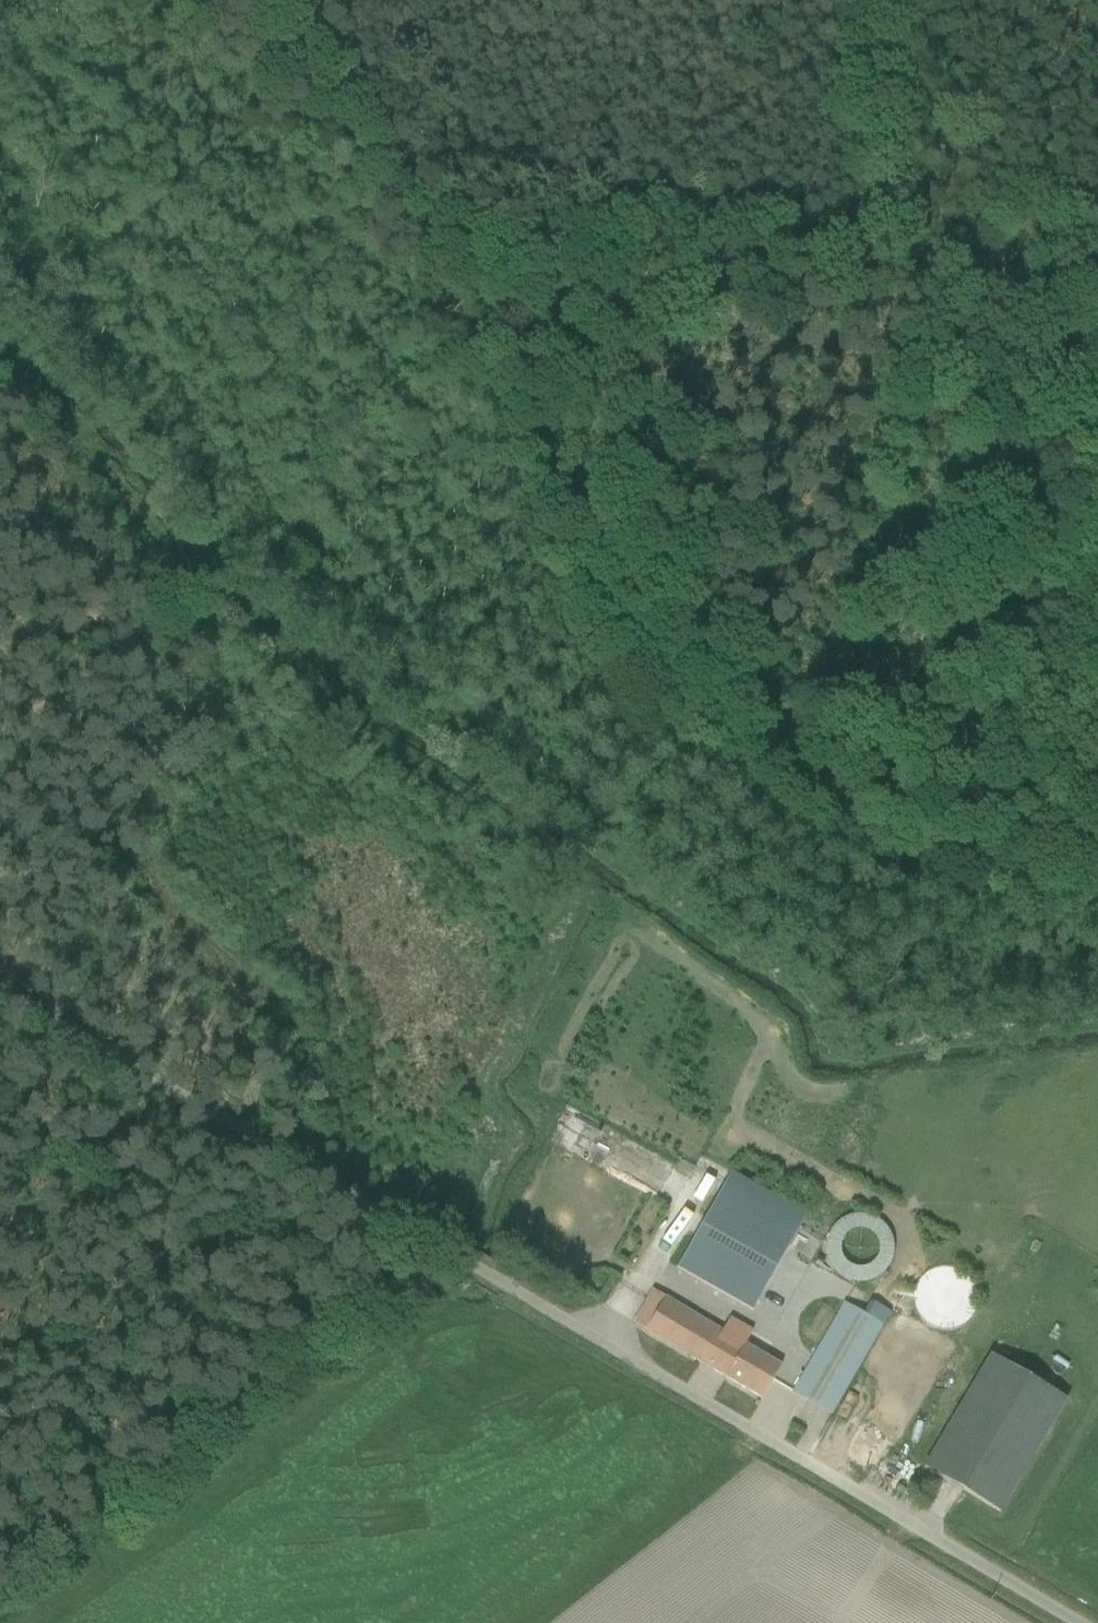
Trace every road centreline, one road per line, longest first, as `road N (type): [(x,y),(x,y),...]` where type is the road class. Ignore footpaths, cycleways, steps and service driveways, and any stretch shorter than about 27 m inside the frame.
road 1 (unclassified): [(0,991),(1075,1622)]

